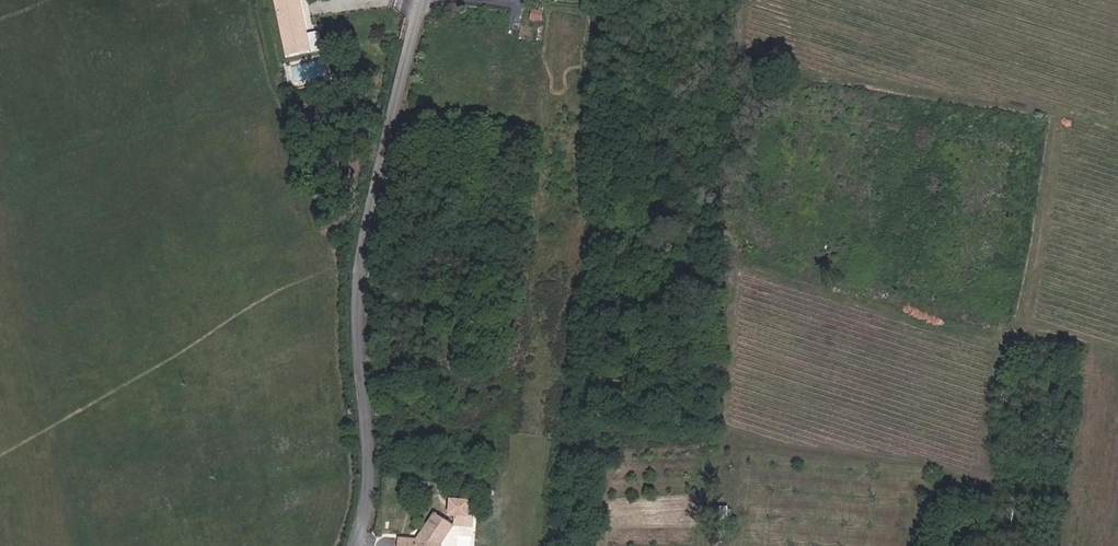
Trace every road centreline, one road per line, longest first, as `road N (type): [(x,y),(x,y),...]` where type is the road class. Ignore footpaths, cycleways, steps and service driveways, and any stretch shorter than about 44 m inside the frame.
road 1 (unclassified): [(424,0),(366,231),(359,332),(371,470),(356,545)]

